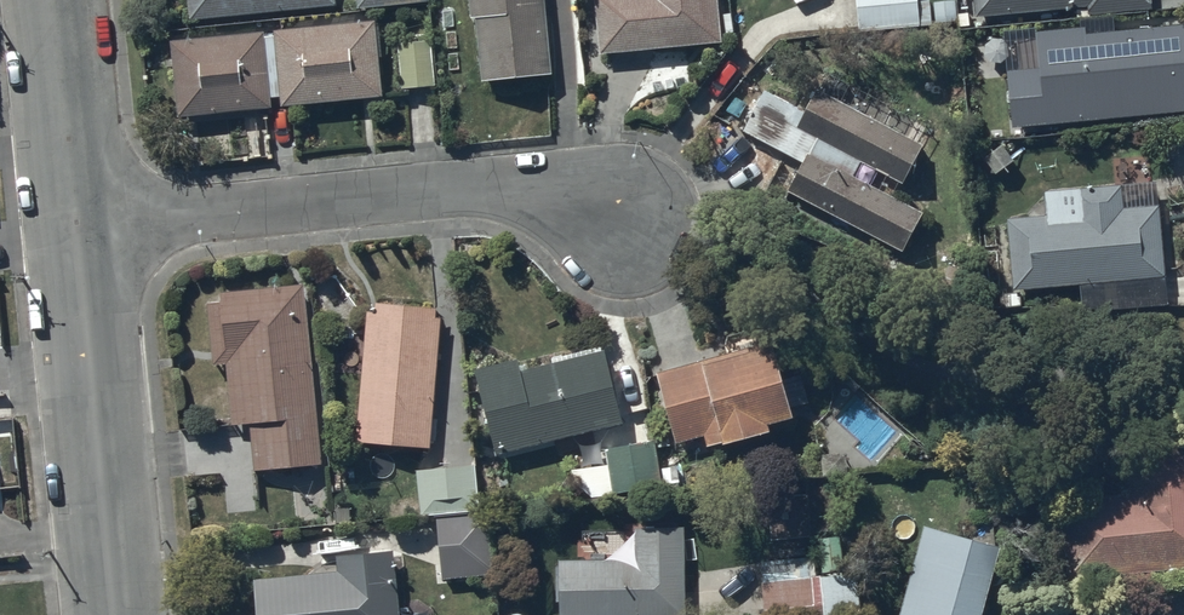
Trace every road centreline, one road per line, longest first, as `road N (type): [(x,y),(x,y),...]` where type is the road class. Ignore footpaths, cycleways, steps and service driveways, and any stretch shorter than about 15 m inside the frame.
road 1 (residential): [(75,228),(463,189),(532,191),(626,218)]
road 2 (residential): [(113,614),(75,228)]
road 3 (residential): [(75,228),(53,0)]

